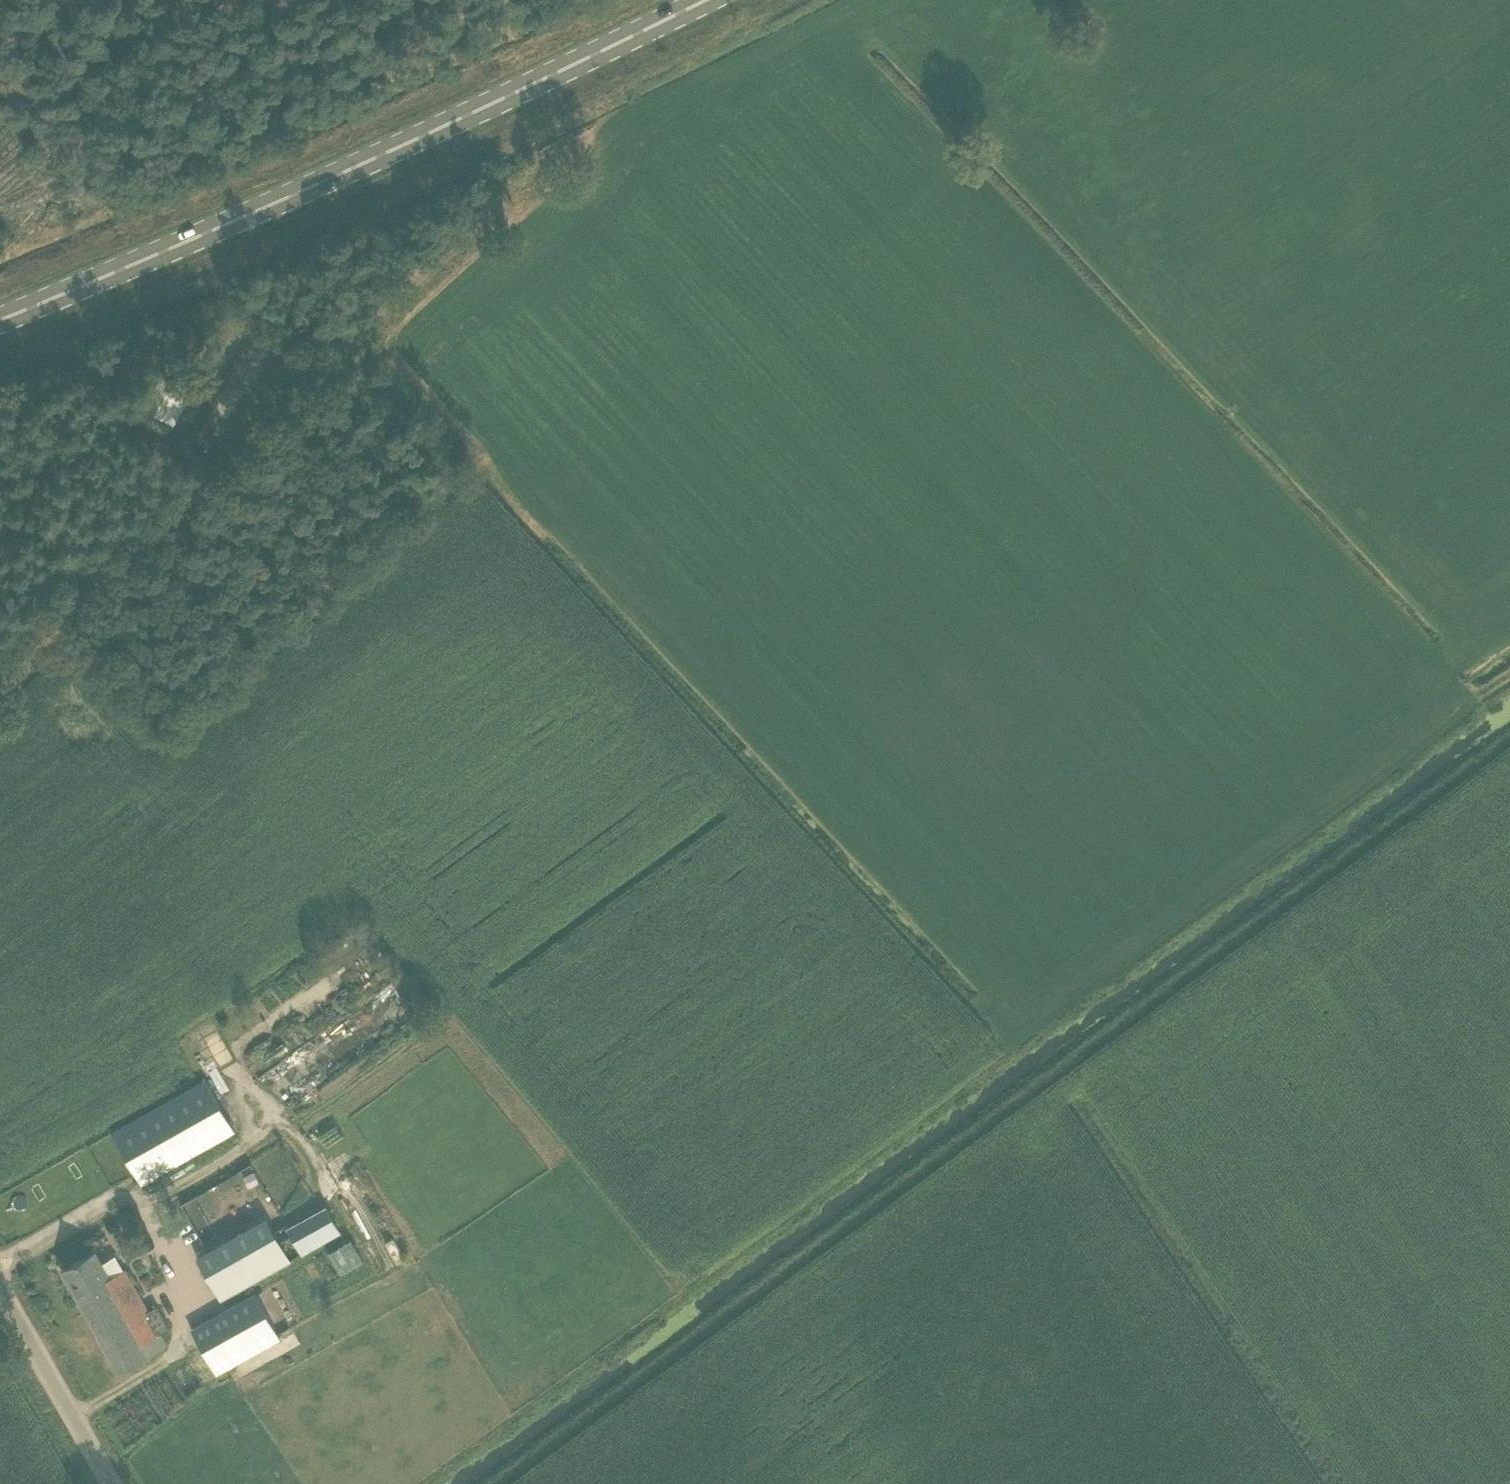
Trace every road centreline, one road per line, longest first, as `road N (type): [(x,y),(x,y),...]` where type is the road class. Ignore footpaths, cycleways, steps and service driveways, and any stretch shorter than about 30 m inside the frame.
road 1 (secondary): [(0,320),(275,205),(709,0)]
road 2 (unclassified): [(105,1483),(0,1307)]
road 3 (track): [(0,75),(123,166)]

